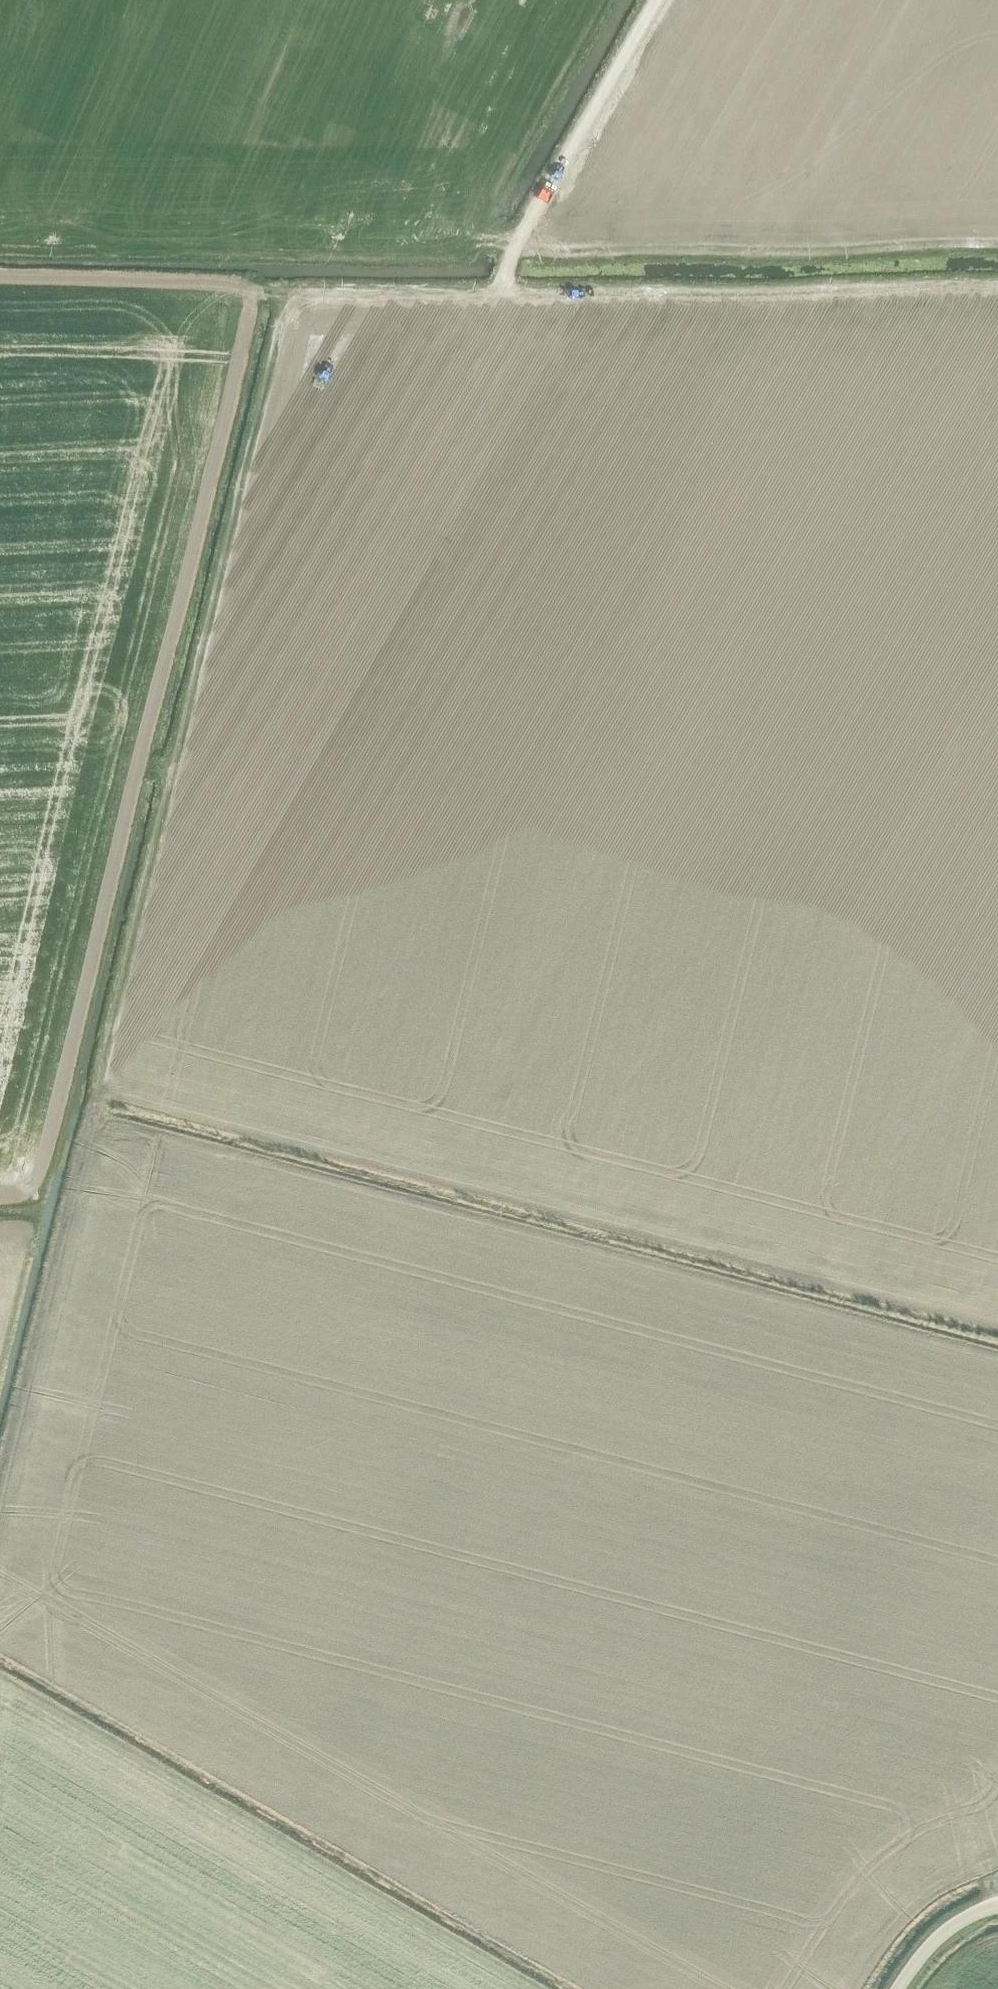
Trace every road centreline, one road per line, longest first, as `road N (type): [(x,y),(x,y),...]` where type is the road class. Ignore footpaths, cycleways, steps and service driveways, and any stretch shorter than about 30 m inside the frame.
road 1 (track): [(506,255),(654,0)]
road 2 (unclassified): [(899,1988),(946,1928),(997,1906)]

